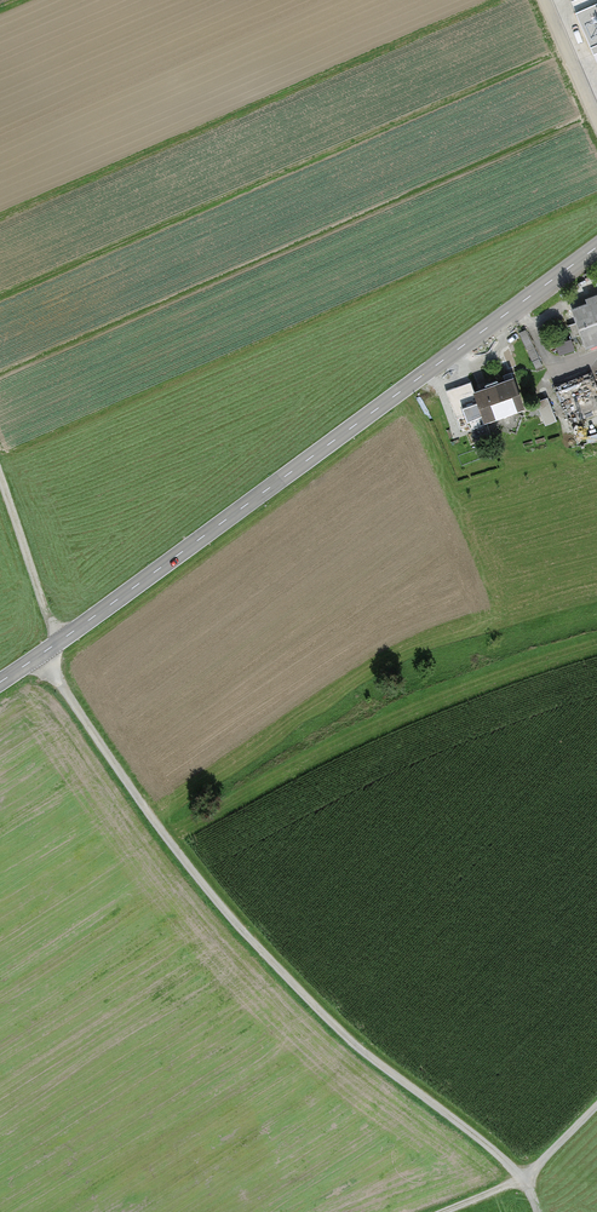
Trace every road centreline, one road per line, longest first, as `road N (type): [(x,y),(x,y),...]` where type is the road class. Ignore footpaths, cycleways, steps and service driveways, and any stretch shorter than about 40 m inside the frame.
road 1 (track): [(538,1211),(525,1177),(329,1016),(196,872),(56,684),(46,653)]
road 2 (secondary): [(596,247),(0,683)]
road 3 (track): [(64,643),(0,465)]
road 4 (track): [(449,1211),(525,1177),(596,1102)]
road 5 (unclassified): [(545,0),(596,119)]

